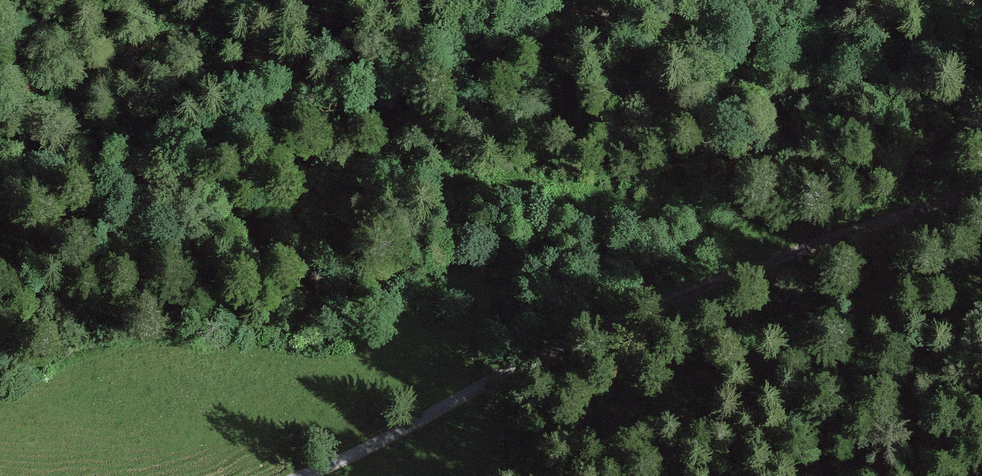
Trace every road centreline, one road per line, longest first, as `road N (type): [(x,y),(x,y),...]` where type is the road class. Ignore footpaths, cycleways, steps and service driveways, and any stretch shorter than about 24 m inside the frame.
road 1 (track): [(314,475),(642,317),(981,195)]
road 2 (track): [(885,0),(772,23),(656,22),(523,0)]
road 3 (track): [(329,0),(218,23),(0,100)]

